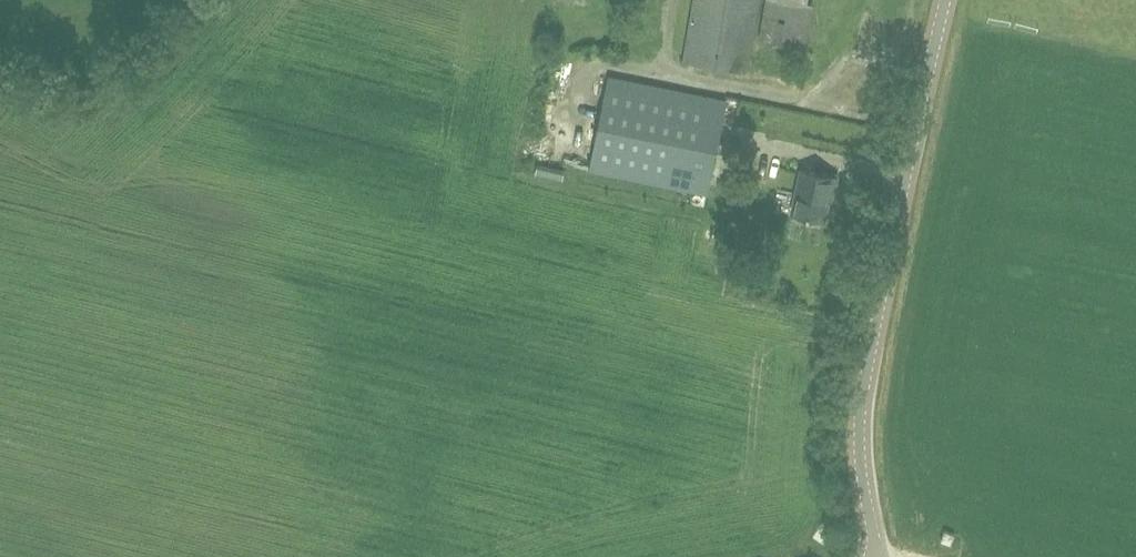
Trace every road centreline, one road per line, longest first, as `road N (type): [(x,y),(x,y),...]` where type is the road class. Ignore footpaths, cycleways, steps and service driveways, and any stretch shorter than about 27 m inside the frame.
road 1 (unclassified): [(878,556),(860,452),(862,404),(945,0)]

